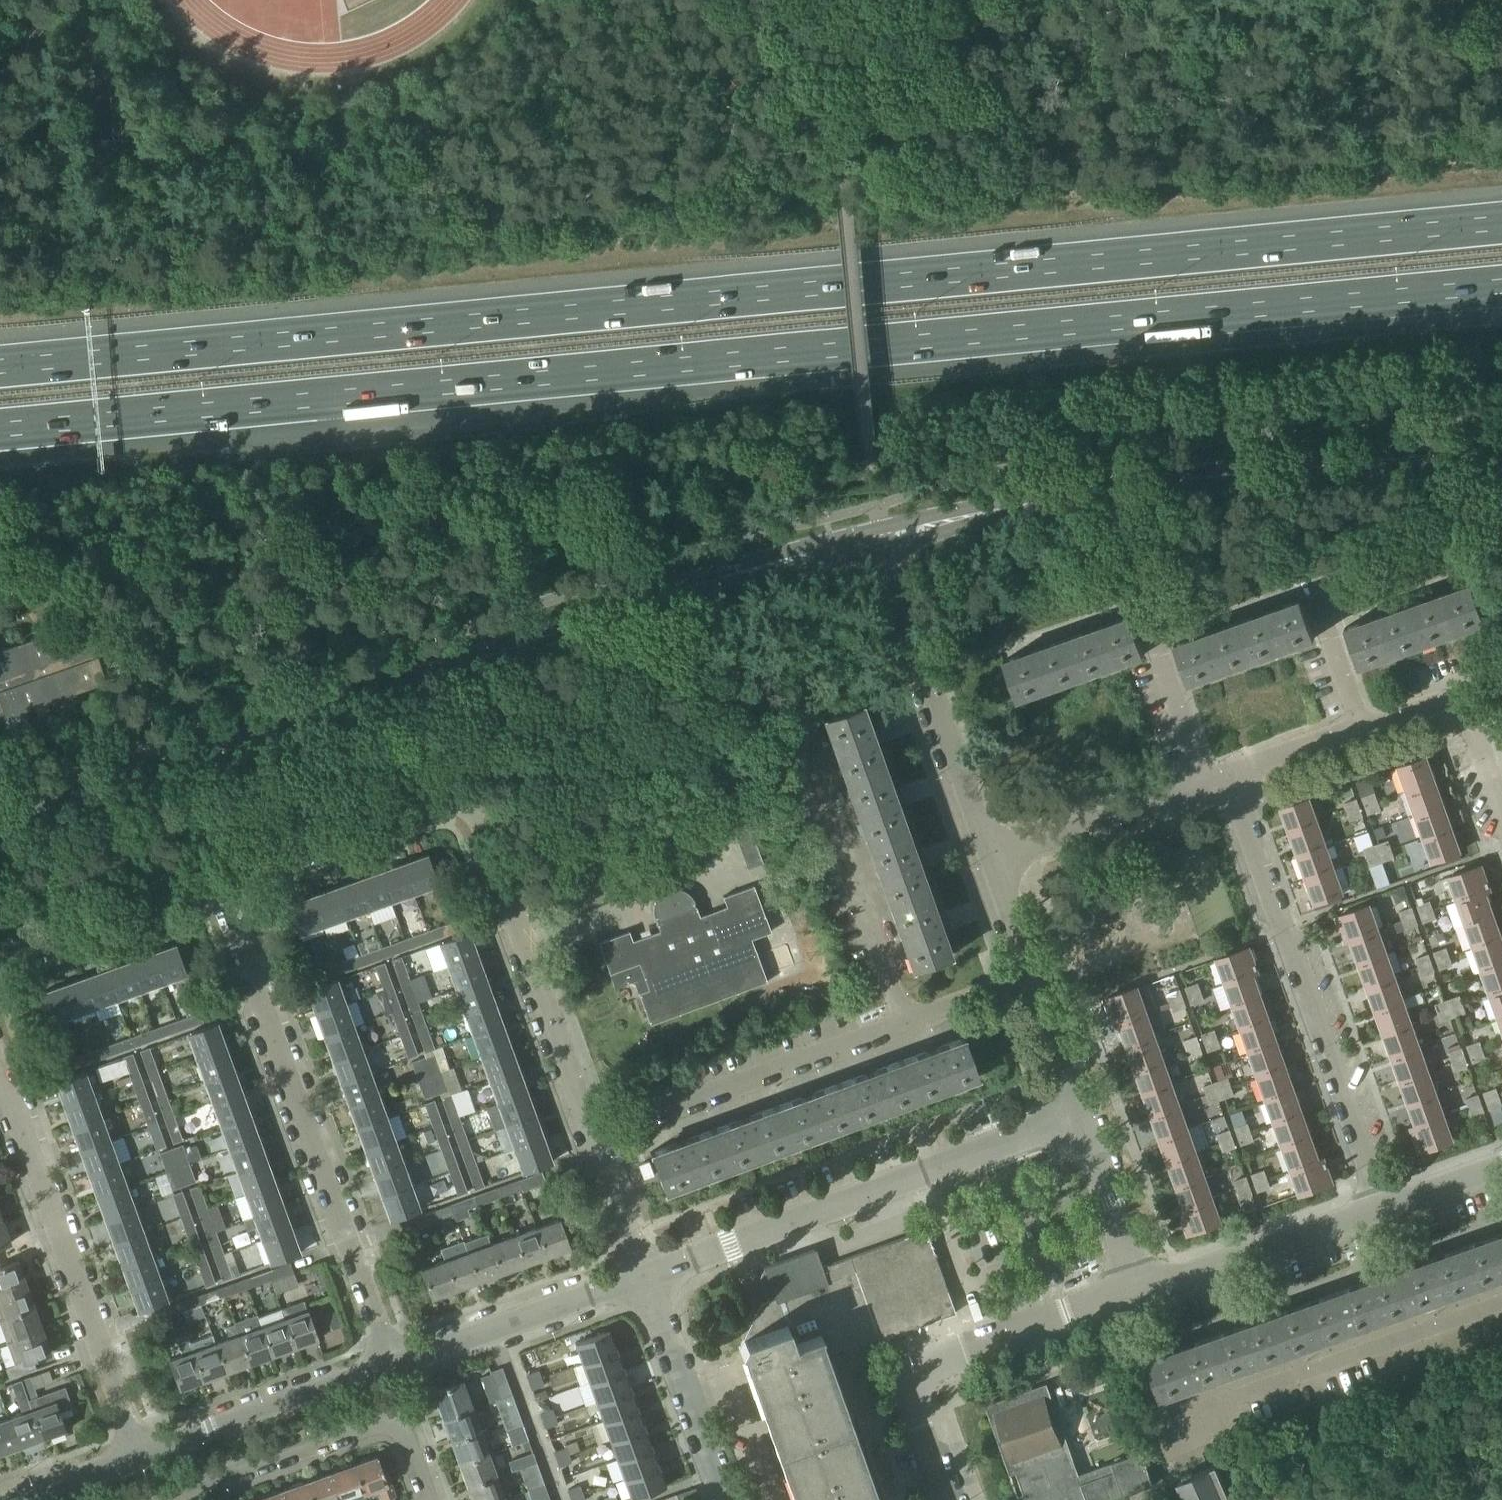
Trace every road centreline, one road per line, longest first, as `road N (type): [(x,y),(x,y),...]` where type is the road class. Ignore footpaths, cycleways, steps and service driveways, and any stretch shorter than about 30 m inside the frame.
road 1 (motorway): [(1501,221),(0,367)]
road 2 (motorway): [(0,430),(1501,287)]
road 3 (secondary): [(880,540),(749,567),(0,833)]
road 4 (secondary): [(1501,454),(1271,469),(1071,496),(880,540)]
road 5 (residential): [(392,1364),(214,885)]
road 6 (residential): [(643,1277),(1078,1114)]
road 7 (residential): [(909,1025),(842,853),(798,708),(811,689),(911,656)]
road 8 (residential): [(1382,1201),(1226,773)]
road 9 (residential): [(134,1455),(0,1079)]
road 10 (residential): [(594,1137),(478,817),(459,802),(435,803)]
road 11 (residential): [(943,1499),(909,1414),(910,1386),(934,1364),(1141,1286)]
road 12 (residential): [(594,1137),(909,1025)]
road 13 (residential): [(134,1455),(392,1364)]
road 14 (residential): [(392,1364),(643,1277)]
road 15 (residential): [(1141,1286),(1382,1201)]
road 16 (residential): [(163,1499),(388,1418)]
road 17 (residential): [(726,1499),(643,1277)]
road 18 (residential): [(214,885),(435,803)]
road 19 (residential): [(984,859),(1204,780)]
road 20 (residential): [(0,961),(214,885)]
road 21 (residential): [(984,859),(911,656)]
road 22 (residential): [(1204,780),(1133,580)]
road 23 (residential): [(1141,1286),(1078,1114)]
road 24 (residential): [(1363,724),(1308,568)]
road 25 (residential): [(643,1277),(594,1137)]
road 26 (residential): [(1226,773),(1363,724)]
road 27 (residential): [(1078,1114),(1030,980)]
road 28 (residential): [(1501,820),(1458,697)]
road 29 (residential): [(12,1499),(134,1455)]
road 30 (residential): [(1030,980),(984,859)]
road 31 (residential): [(909,1025),(1030,980)]
road 32 (residential): [(1382,1201),(1501,1160)]
road 33 (residential): [(911,656),(880,540)]

